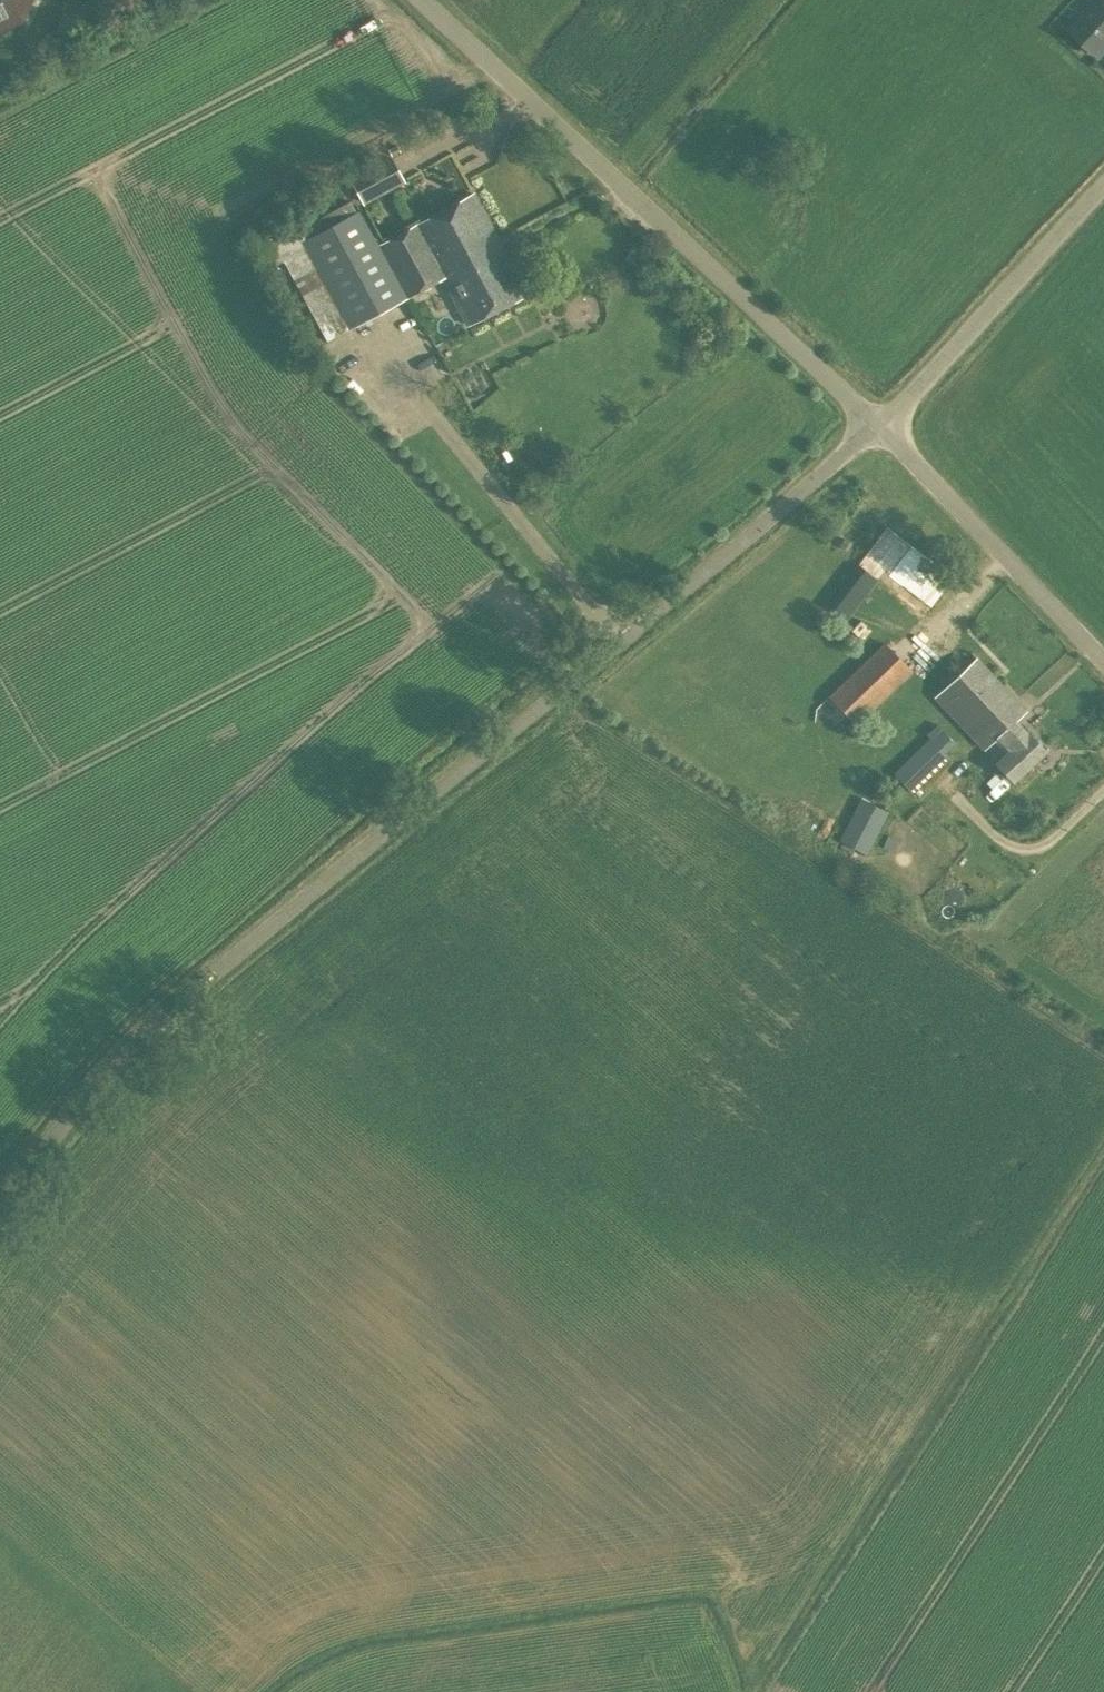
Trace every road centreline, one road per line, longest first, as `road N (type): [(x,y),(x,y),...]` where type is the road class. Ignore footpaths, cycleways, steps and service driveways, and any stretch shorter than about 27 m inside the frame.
road 1 (unclassified): [(0,1204),(126,1051),(225,962),(877,424)]
road 2 (unclassified): [(877,424),(423,0)]
road 3 (unclassified): [(877,424),(1103,184)]
road 4 (unclassified): [(1103,660),(877,424)]

